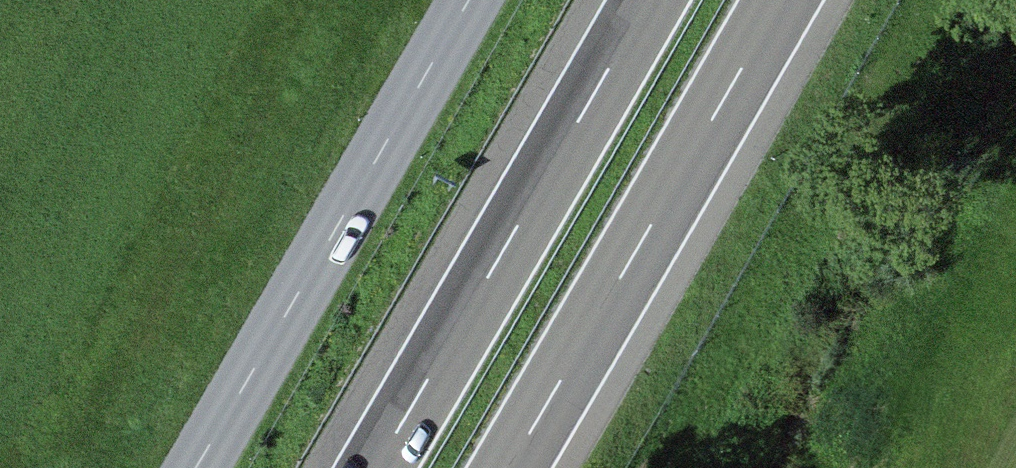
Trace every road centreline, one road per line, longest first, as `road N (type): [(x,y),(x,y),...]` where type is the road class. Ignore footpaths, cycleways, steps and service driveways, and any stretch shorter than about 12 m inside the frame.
road 1 (motorway): [(501,467),(775,0)]
road 2 (motorway): [(643,0),(369,467)]
road 3 (tertiary): [(196,467),(467,0)]

